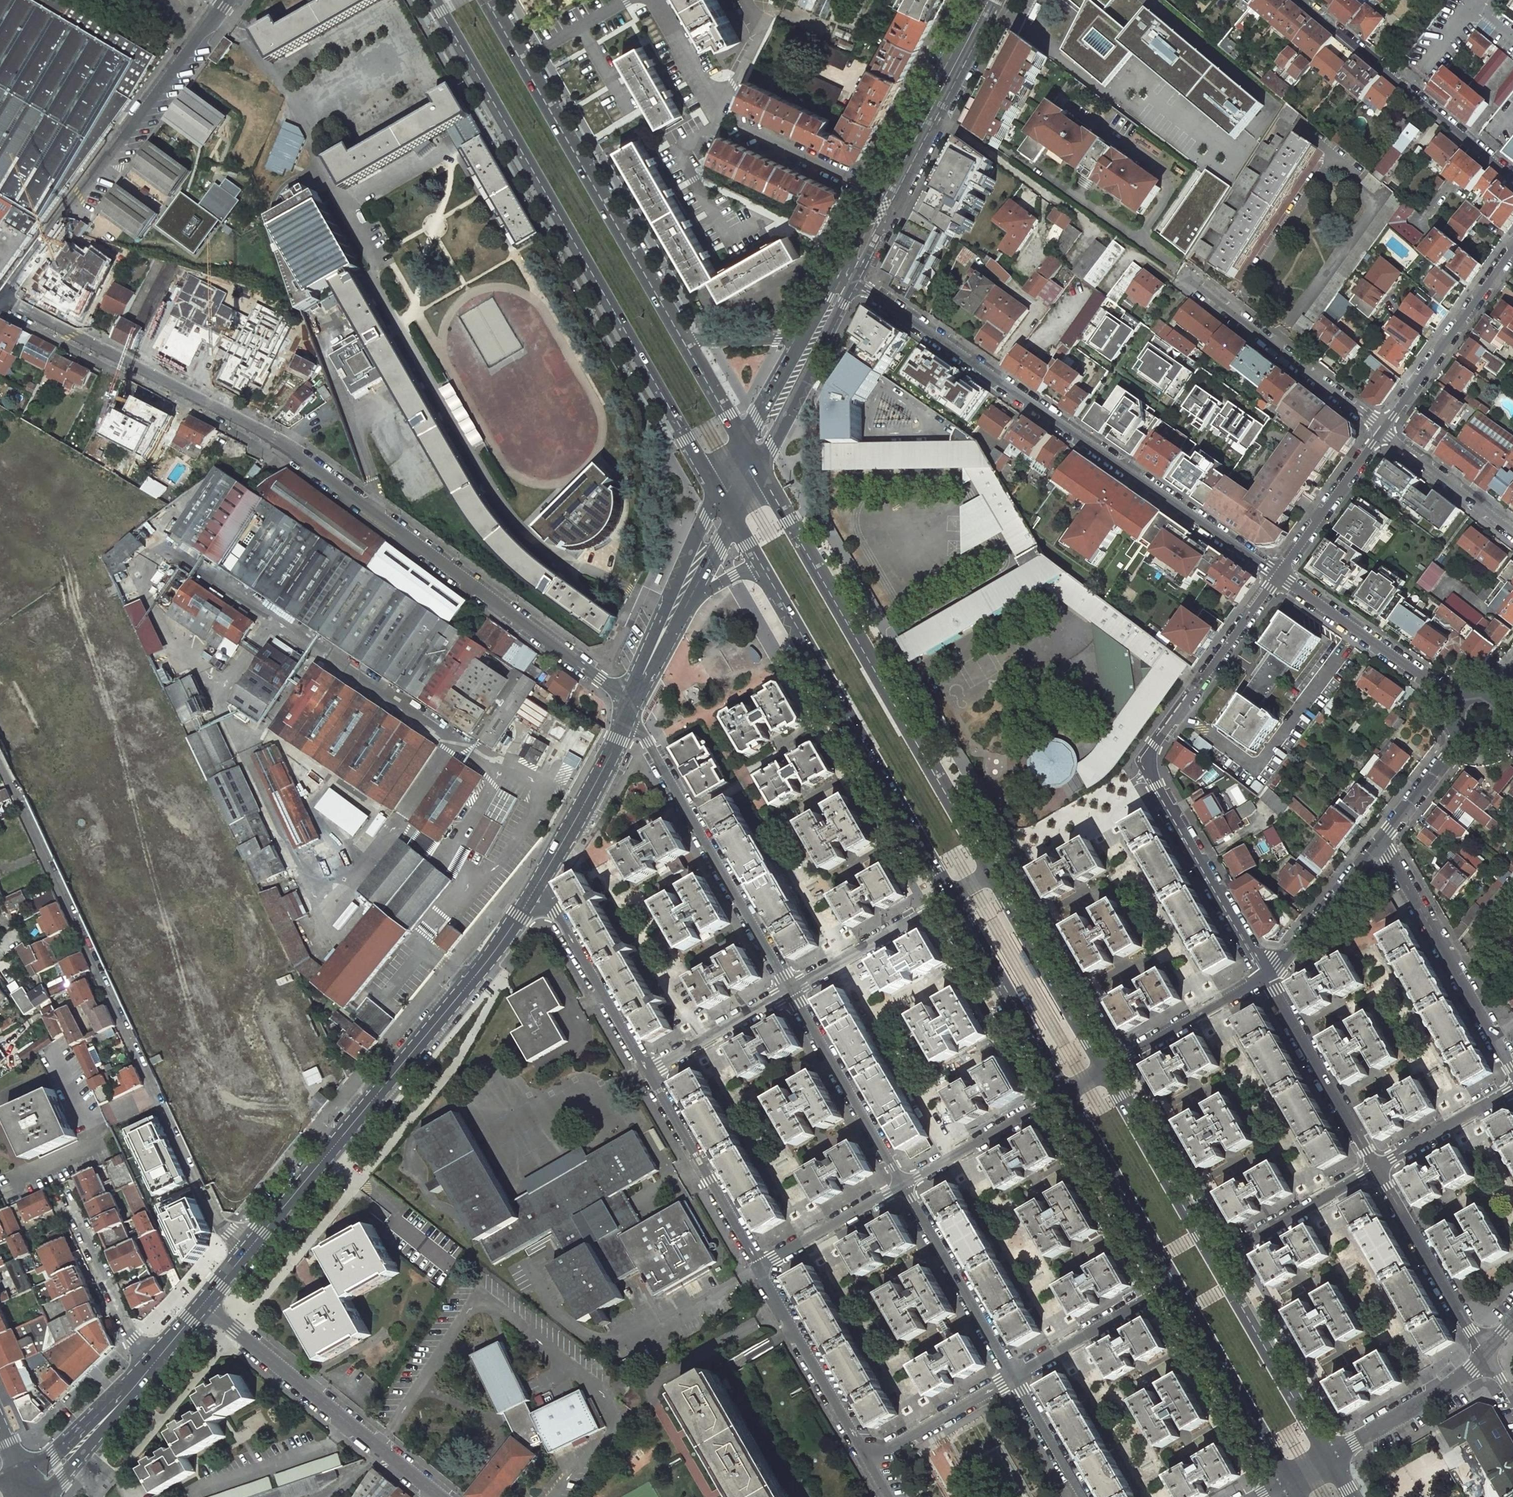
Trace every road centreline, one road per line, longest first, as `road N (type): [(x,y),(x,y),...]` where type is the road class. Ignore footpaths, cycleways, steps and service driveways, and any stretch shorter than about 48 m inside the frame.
road 1 (unclassified): [(0,299),(284,447),(632,701)]
road 2 (secondary): [(439,0),(720,489)]
road 3 (residential): [(250,1247),(216,1222),(0,753)]
road 4 (residential): [(853,280),(1277,576)]
road 5 (residential): [(1268,975),(1143,762),(1277,576)]
road 6 (tertiary): [(540,885),(503,945),(250,1247)]
road 7 (secondary): [(988,874),(759,472)]
road 8 (secondary): [(1065,1091),(1290,1481)]
road 9 (secondary): [(680,338),(482,0)]
road 10 (secondary): [(766,564),(953,895)]
road 11 (residential): [(228,0),(0,299)]
road 12 (residential): [(792,989),(648,743),(625,721)]
road 13 (unclassified): [(202,1304),(440,1496)]
road 14 (residential): [(1512,175),(1304,0)]
road 15 (residential): [(1512,1071),(1380,844)]
road 16 (residential): [(1382,430),(1179,270)]
road 17 (tertiary): [(891,206),(998,0)]
road 18 (secondary): [(1102,1071),(988,874)]
road 19 (secondary): [(1325,1460),(1212,1264)]
road 20 (secondary): [(953,895),(1065,1091)]
road 21 (residential): [(647,1070),(757,1267)]
road 22 (residential): [(902,1184),(792,989)]
road 23 (tertiary): [(979,0),(880,200)]
road 24 (residential): [(1013,1377),(902,1184)]
road 25 (secondary): [(1212,1264),(1102,1071)]
road 26 (residential): [(1382,430),(1512,250)]
road 27 (residential): [(1374,1170),(1268,975)]
road 28 (residential): [(757,1267),(867,1459)]
road 29 (residential): [(1277,576),(1456,701)]
road 30 (residential): [(1484,1356),(1374,1170)]
road 31 (tertiary): [(759,472),(853,280)]
road 32 (residential): [(540,885),(647,1070)]
road 33 (residential): [(1268,975),(1102,1071)]
road 34 (residential): [(155,1361),(134,1338),(66,1193)]
road 35 (residential): [(1325,1460),(1452,1386),(1484,1356)]
road 36 (residential): [(1065,1091),(902,1184)]
road 37 (residential): [(1212,1264),(1374,1170)]
road 38 (residential): [(792,989),(953,895)]
road 39 (tertiary): [(625,721),(540,885)]
road 40 (tertiary): [(720,489),(651,659)]
road 41 (residential): [(1013,1377),(1169,1287)]
road 42 (residential): [(1277,576),(1382,430)]
road 43 (residential): [(1380,844),(1268,975)]
road 44 (residential): [(867,1459),(1013,1377)]
road 45 (residential): [(902,1184),(757,1267)]
road 46 (unclassified): [(730,127),(880,200)]
road 47 (residential): [(647,1070),(792,989)]
road 48 (residential): [(1382,430),(1512,531)]
road 49 (residential): [(1374,1170),(1512,1090)]
road 50 (residential): [(1083,1496),(1013,1377)]
road 51 (residential): [(1461,737),(1380,844)]
road 52 (tertiary): [(125,1398),(53,1457),(23,1470)]
road 53 (tertiary): [(805,338),(680,338)]
road 54 (tertiary): [(48,1496),(125,1398)]
road 55 (tertiary): [(805,338),(742,444)]
road 56 (secondary): [(742,444),(680,338)]

